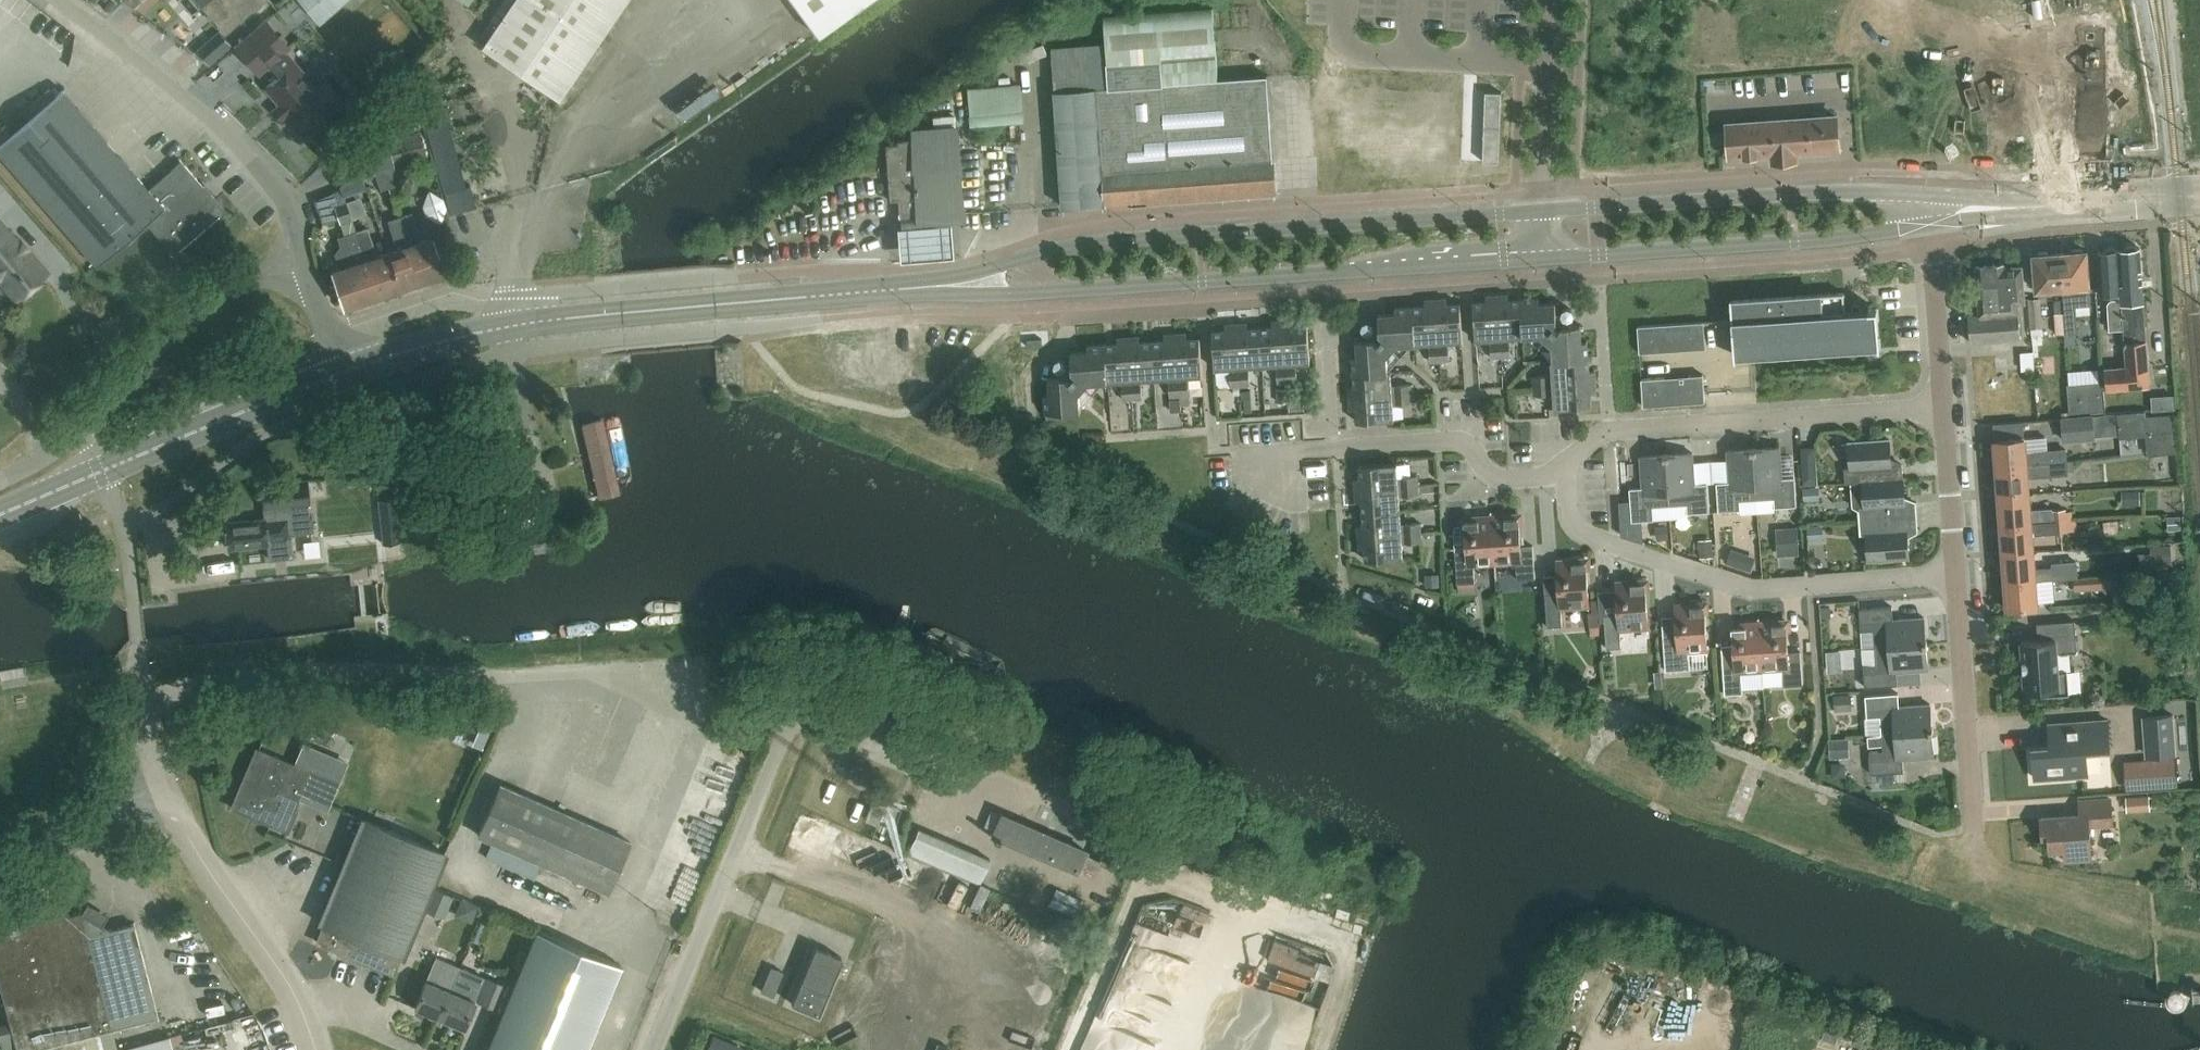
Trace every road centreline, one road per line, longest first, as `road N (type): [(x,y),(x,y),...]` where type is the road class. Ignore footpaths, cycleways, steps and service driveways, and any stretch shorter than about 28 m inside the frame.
road 1 (unclassified): [(157,788),(142,710),(206,689),(277,677),(636,672)]
road 2 (tertiary): [(335,376),(409,349),(598,314),(885,292)]
road 3 (unclassified): [(646,1049),(794,687),(817,687),(921,743)]
road 4 (tertiary): [(1547,211),(1119,237),(1022,260)]
road 5 (tertiary): [(1062,292),(1548,260)]
road 6 (residential): [(1956,577),(1758,592),(1587,534),(1560,475)]
road 7 (residential): [(1560,475),(1607,434),(1943,404)]
road 8 (residential): [(0,484),(65,448),(208,297),(305,262)]
road 9 (tertiary): [(1931,196),(1836,192),(1547,211)]
road 10 (tertiary): [(1548,260),(1930,228)]
road 11 (unclassified): [(305,262),(291,208),(230,131),(67,0)]
road 12 (residential): [(1266,476),(1265,451),(1449,441),(1468,445),(1489,473),(1517,482),(1560,475)]
road 13 (unclassified): [(318,1049),(263,939),(220,891),(157,788)]
road 14 (tertiary): [(102,473),(335,376)]
road 15 (residential): [(1977,826),(1956,577)]
road 16 (unclassified): [(1547,211),(1554,0)]
road 17 (unclassified): [(0,868),(70,845),(157,788)]
road 18 (tertiary): [(885,292),(1062,292)]
road 19 (residential): [(1943,404),(1930,228)]
road 20 (tertiary): [(1930,228),(2104,207)]
road 21 (residential): [(1956,577),(1943,404)]
road 22 (tertiary): [(2104,207),(1931,196)]
road 23 (tertiary): [(1022,260),(885,292)]
road 24 (residential): [(454,285),(327,329)]

